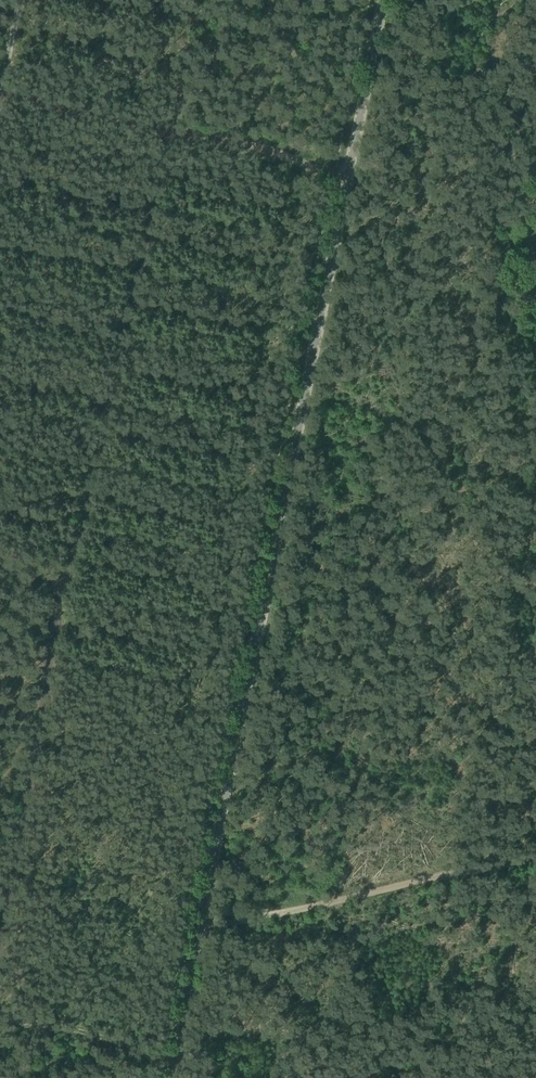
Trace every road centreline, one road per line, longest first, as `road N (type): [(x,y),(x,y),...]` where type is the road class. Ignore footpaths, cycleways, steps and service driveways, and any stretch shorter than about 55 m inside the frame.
road 1 (unclassified): [(168,1077),(380,0)]
road 2 (track): [(174,135),(69,575),(0,950)]
road 3 (track): [(0,92),(174,135)]
road 4 (track): [(174,135),(348,169)]
road 5 (track): [(0,1003),(163,1042)]
road 6 (track): [(204,0),(174,135)]

